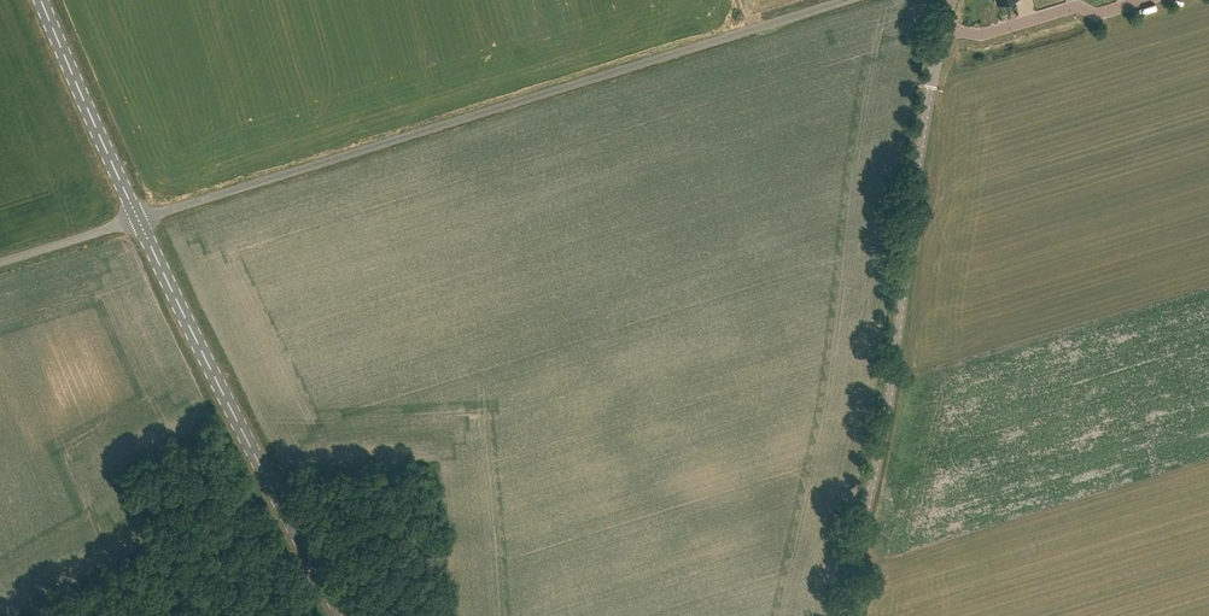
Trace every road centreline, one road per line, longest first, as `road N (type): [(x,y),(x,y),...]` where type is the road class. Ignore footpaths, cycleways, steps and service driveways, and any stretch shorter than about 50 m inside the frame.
road 1 (unclassified): [(138,220),(844,0)]
road 2 (tertiary): [(843,615),(889,395),(945,27)]
road 3 (primary): [(344,615),(138,220)]
road 4 (primary): [(138,220),(42,0)]
road 5 (residential): [(945,27),(979,37),(1079,5),(1101,16),(1151,0)]
road 6 (unclassified): [(0,262),(138,220)]

